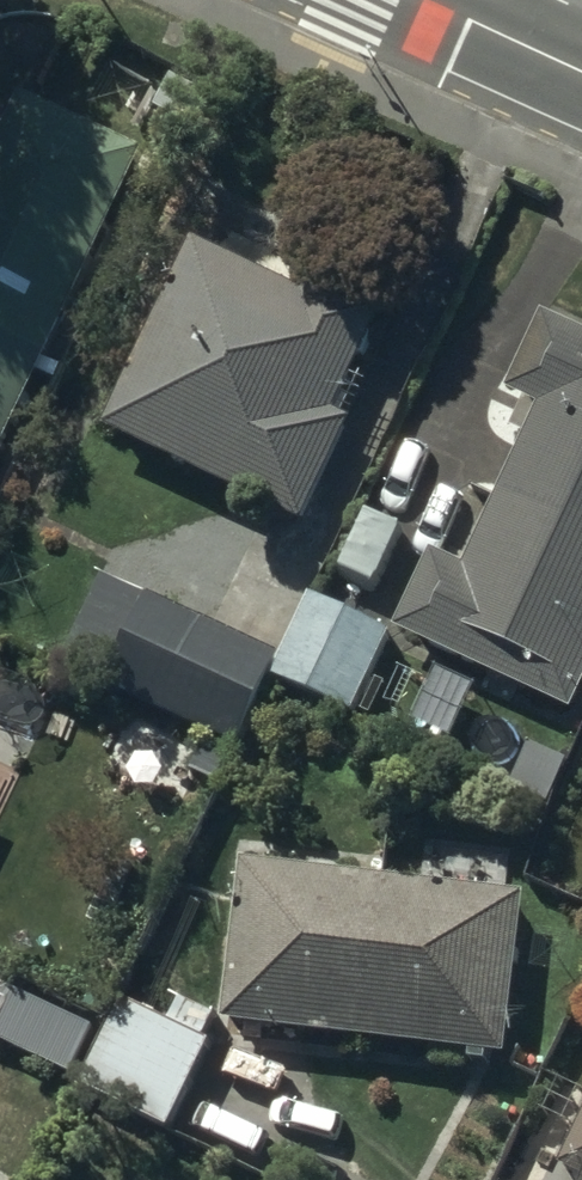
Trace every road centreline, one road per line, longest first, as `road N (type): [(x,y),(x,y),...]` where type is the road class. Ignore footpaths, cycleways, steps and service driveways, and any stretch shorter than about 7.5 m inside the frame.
road 1 (secondary): [(556,58),(428,0)]

